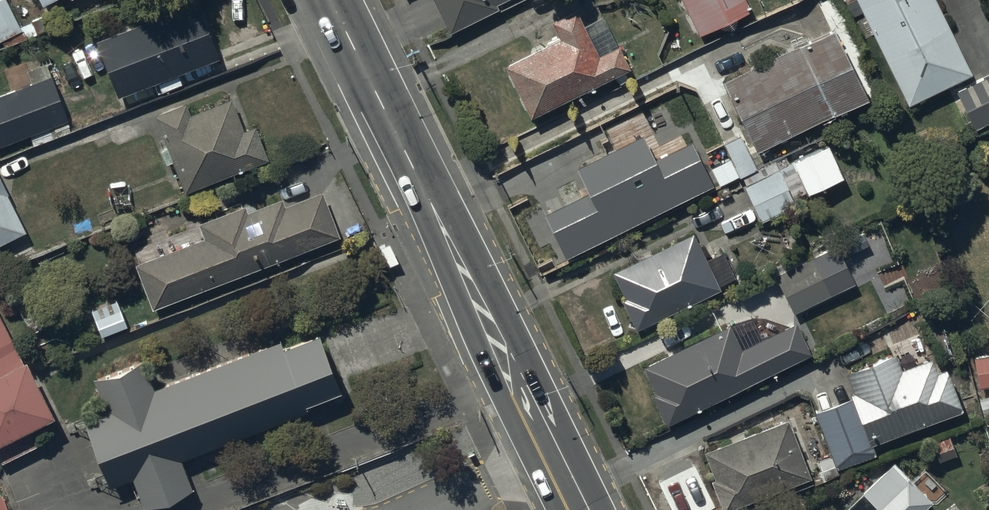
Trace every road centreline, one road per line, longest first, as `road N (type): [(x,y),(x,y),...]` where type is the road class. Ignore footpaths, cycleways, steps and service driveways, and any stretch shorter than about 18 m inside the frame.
road 1 (unclassified): [(793,5),(420,182)]
road 2 (secondary): [(420,182),(580,509)]
road 3 (secondary): [(331,0),(420,182)]

